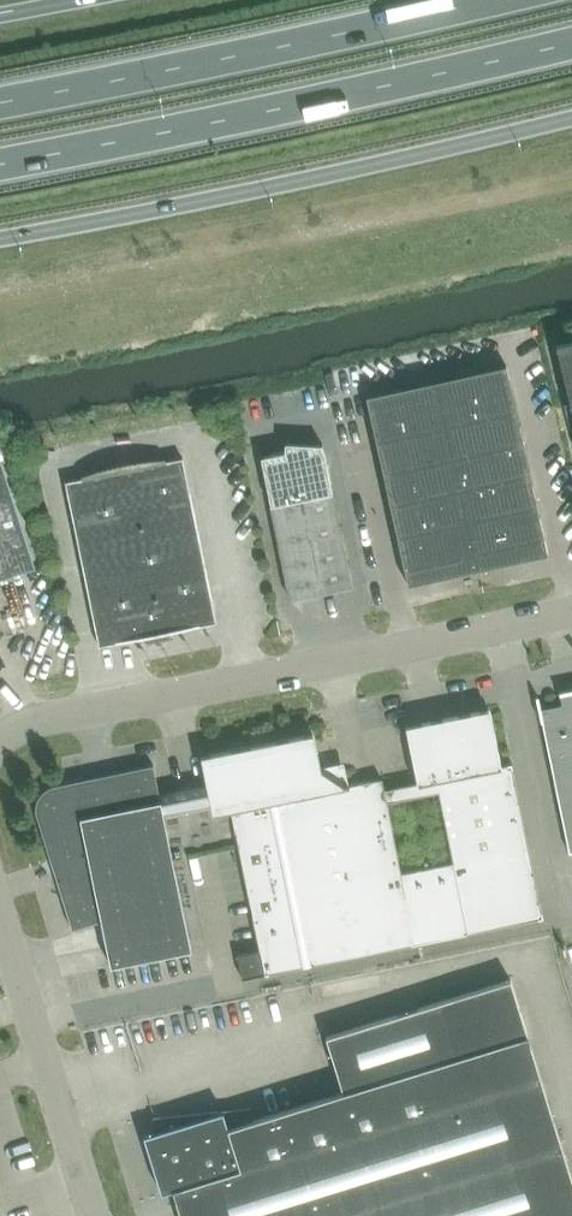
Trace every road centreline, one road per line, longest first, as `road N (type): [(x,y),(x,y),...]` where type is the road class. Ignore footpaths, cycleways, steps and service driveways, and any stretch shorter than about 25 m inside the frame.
road 1 (unclassified): [(0,746),(30,723),(571,611)]
road 2 (trunk): [(0,239),(571,119)]
road 3 (trunk): [(0,160),(277,109),(571,41)]
road 4 (trunk): [(480,0),(0,97)]
road 5 (unclassified): [(95,1215),(0,909)]

